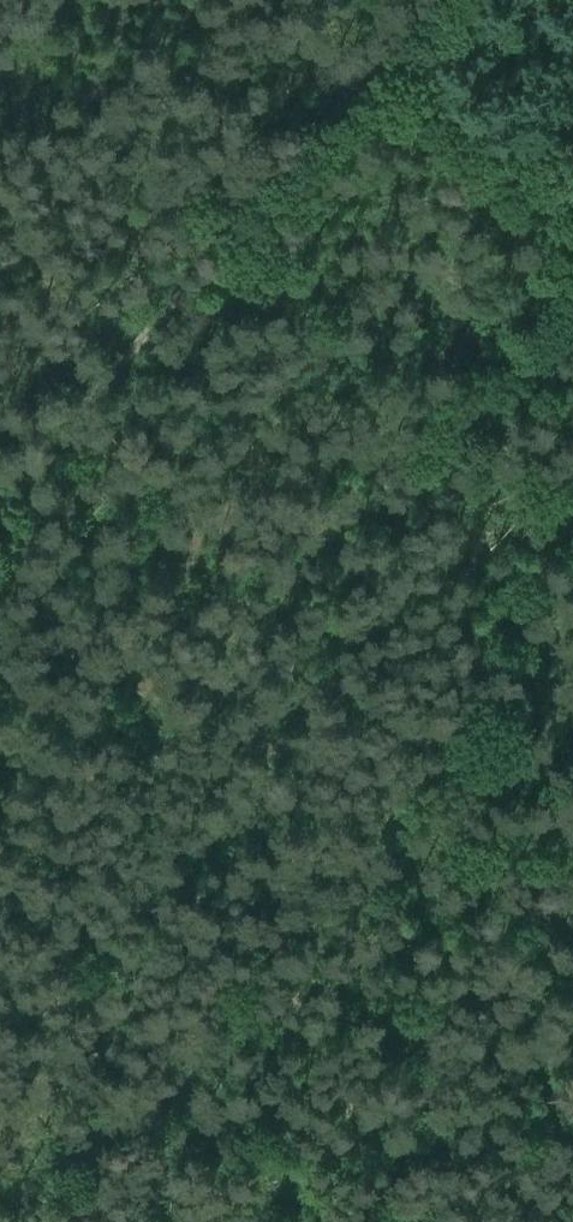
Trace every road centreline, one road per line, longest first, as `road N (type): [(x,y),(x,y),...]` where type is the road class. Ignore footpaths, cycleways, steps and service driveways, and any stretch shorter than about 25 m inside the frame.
road 1 (track): [(0,512),(436,0)]

